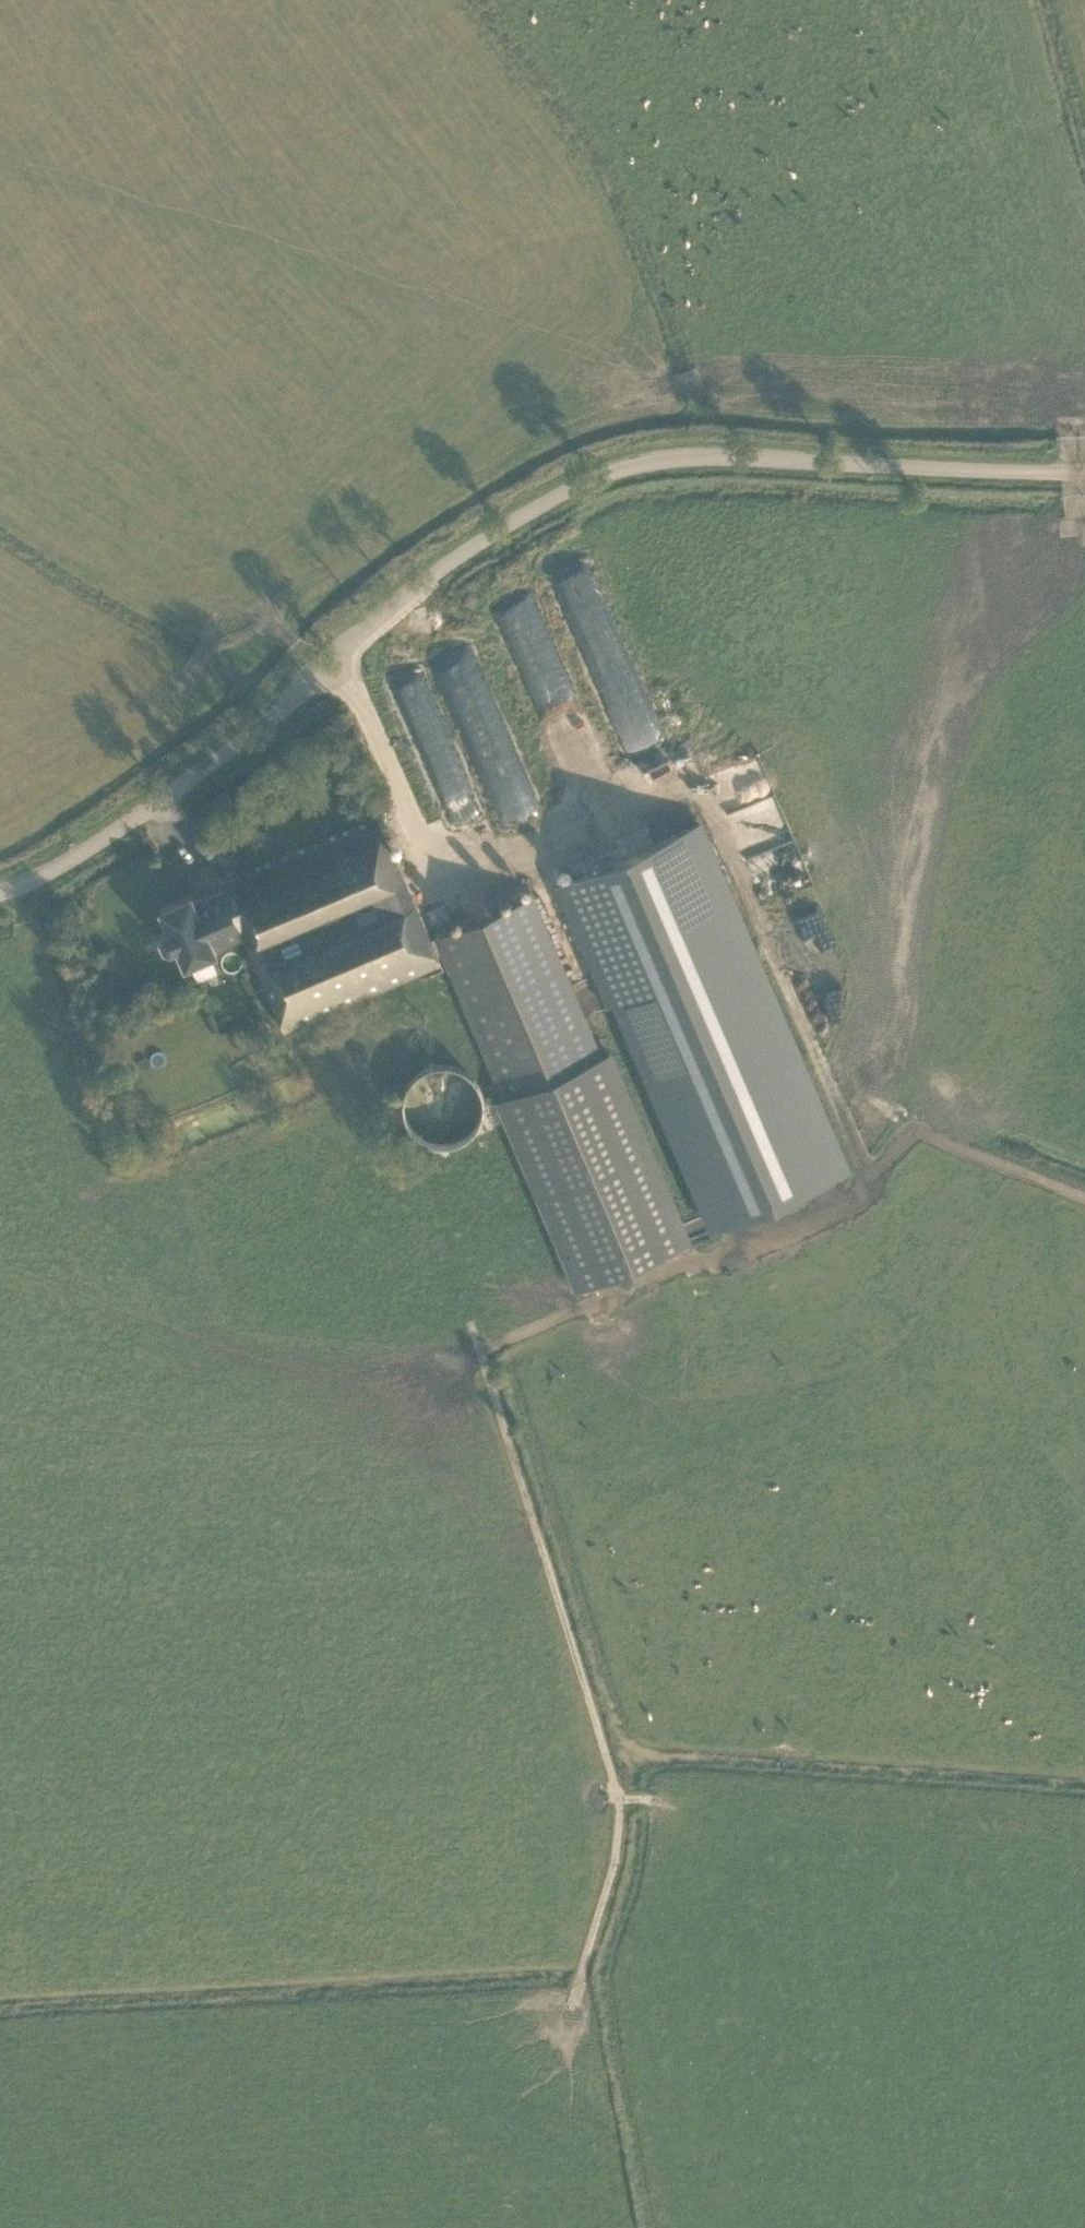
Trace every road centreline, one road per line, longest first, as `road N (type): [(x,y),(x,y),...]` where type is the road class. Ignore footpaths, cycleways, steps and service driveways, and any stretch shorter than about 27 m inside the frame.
road 1 (unclassified): [(0,891),(56,869),(163,799),(464,554),(540,503),(605,475),(668,456),(748,455),(1084,472)]

